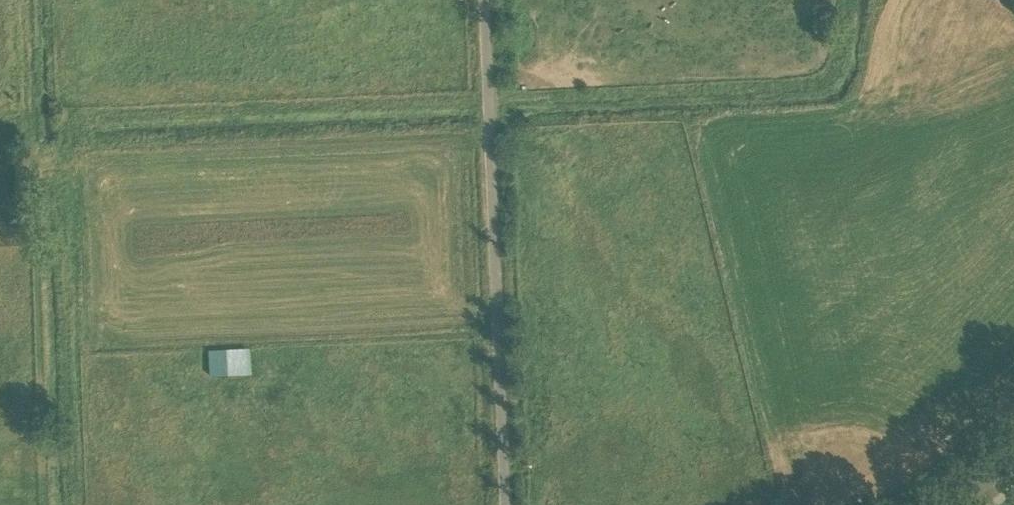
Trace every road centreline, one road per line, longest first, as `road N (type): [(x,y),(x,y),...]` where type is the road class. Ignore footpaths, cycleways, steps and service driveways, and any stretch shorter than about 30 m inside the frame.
road 1 (unclassified): [(506,504),(488,0)]

